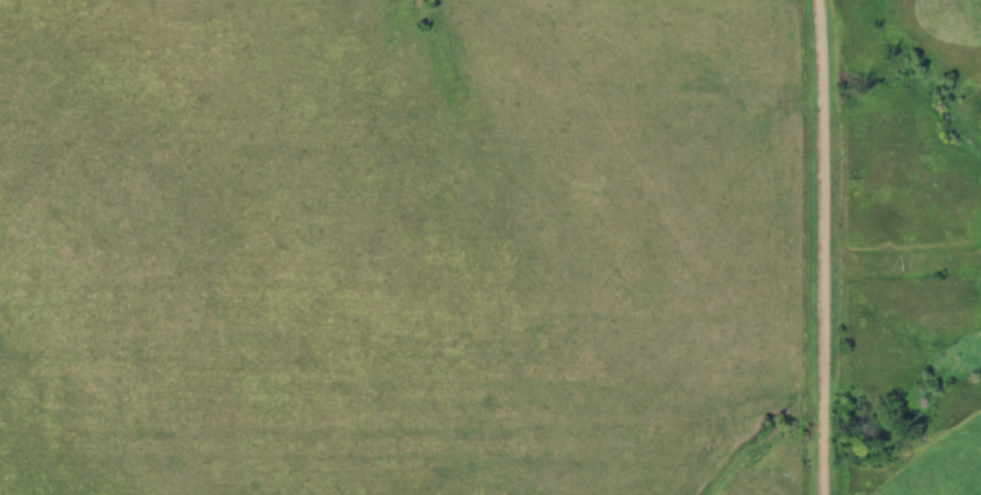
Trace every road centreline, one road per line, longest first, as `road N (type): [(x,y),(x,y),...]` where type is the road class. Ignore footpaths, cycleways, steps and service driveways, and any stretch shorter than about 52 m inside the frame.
road 1 (residential): [(822,494),(813,0)]

